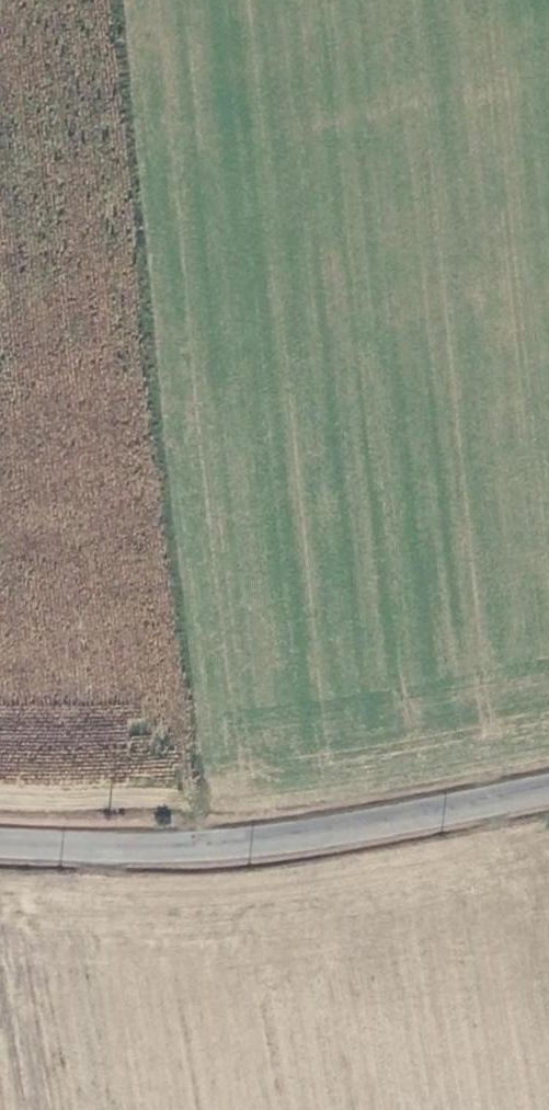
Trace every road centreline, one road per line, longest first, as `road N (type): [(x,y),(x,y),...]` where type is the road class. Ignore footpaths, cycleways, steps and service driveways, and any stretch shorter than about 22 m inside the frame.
road 1 (tertiary): [(548,789),(322,837),(158,849),(0,846)]

